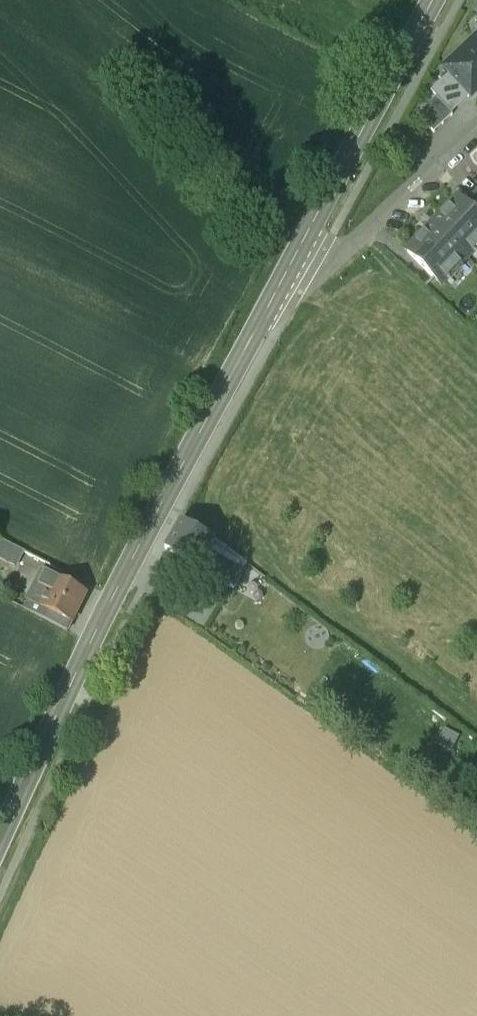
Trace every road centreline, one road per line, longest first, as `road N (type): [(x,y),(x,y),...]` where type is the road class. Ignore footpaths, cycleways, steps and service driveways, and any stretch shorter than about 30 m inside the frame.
road 1 (tertiary): [(0,847),(136,553),(293,256)]
road 2 (tertiary): [(293,256),(432,0)]
road 3 (residential): [(293,256),(321,252),(374,214),(476,126)]

